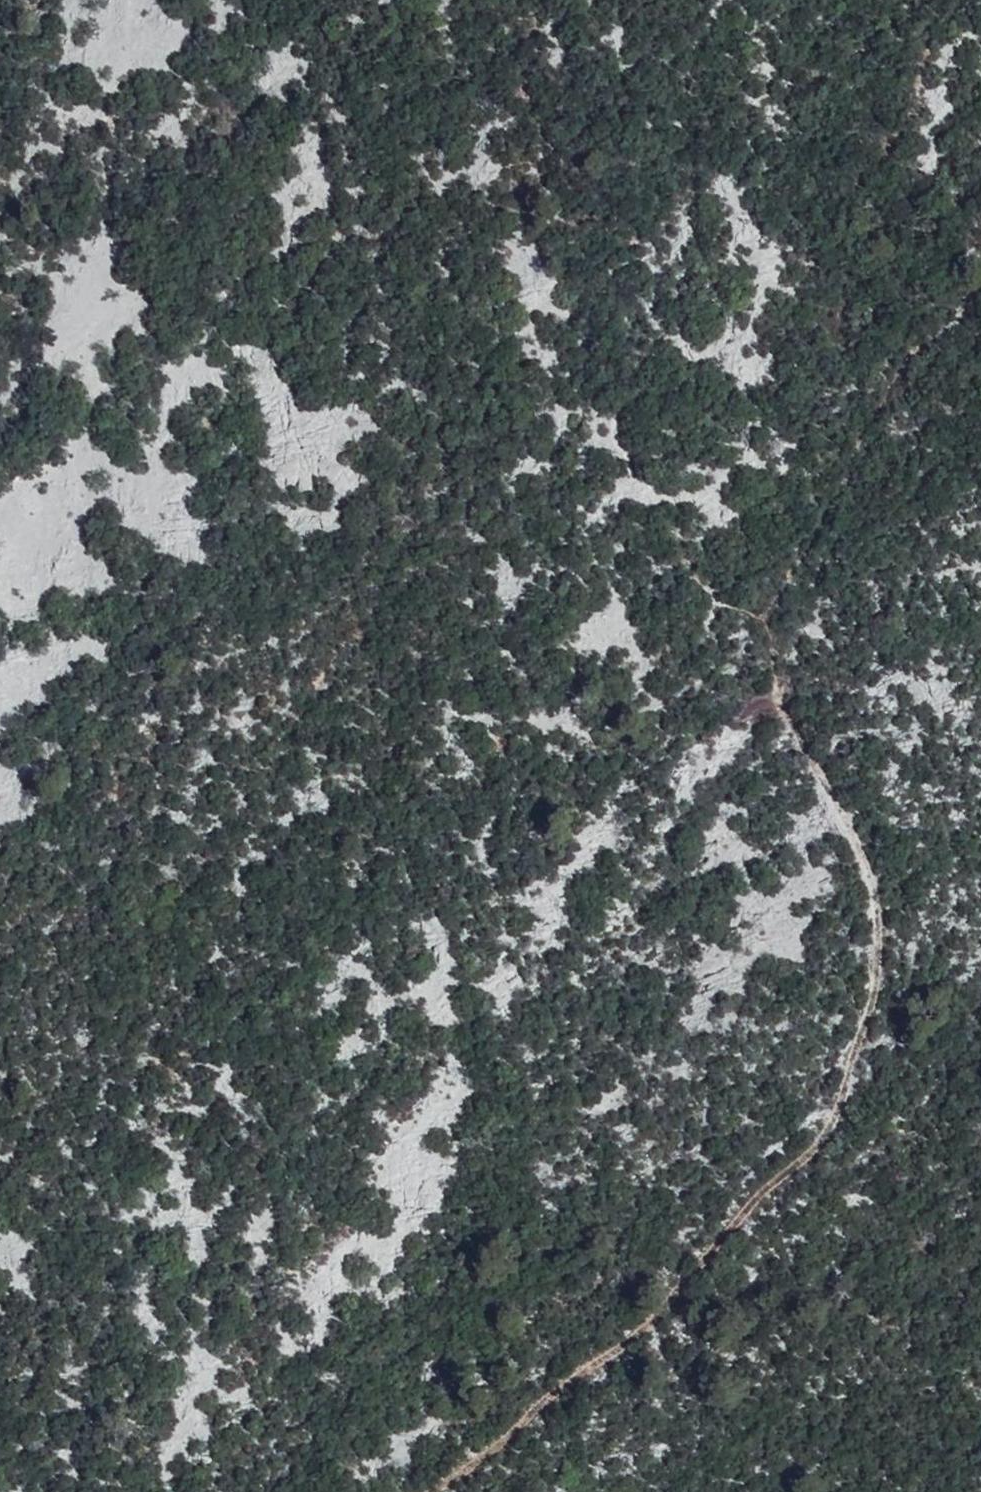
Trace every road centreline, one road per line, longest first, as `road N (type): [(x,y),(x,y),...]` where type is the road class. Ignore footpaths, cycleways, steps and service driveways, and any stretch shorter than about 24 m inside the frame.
road 1 (track): [(437,1491),(467,1476),(621,1341),(811,1146),(871,996),(862,880)]

